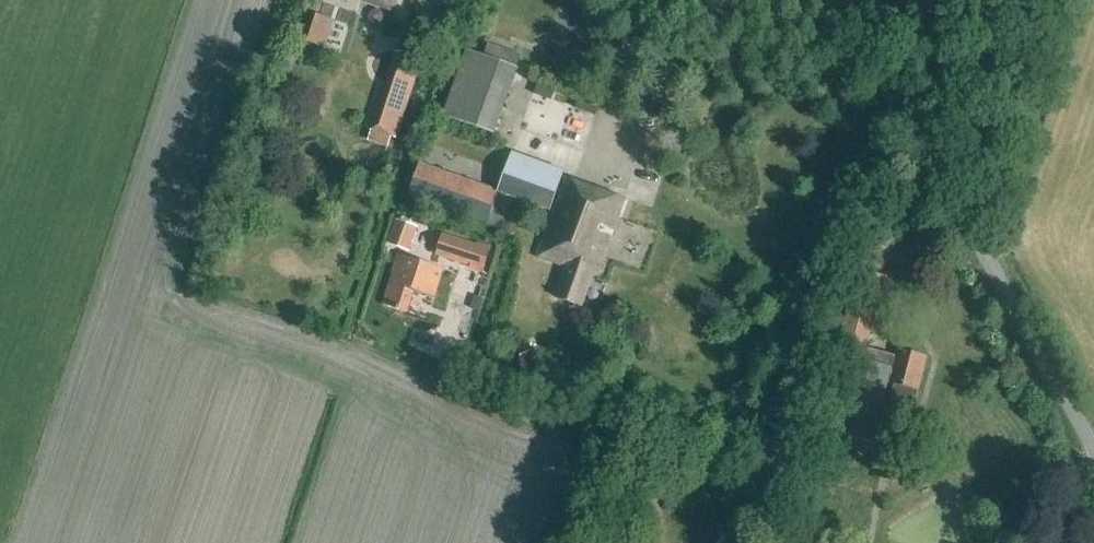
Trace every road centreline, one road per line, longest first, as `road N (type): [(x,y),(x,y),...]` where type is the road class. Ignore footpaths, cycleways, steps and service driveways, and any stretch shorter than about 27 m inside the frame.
road 1 (residential): [(886,120),(745,542)]
road 2 (residential): [(1093,463),(944,214)]
road 3 (residential): [(886,120),(873,98),(796,46),(675,0)]
road 4 (residential): [(944,214),(945,188),(1007,0)]

